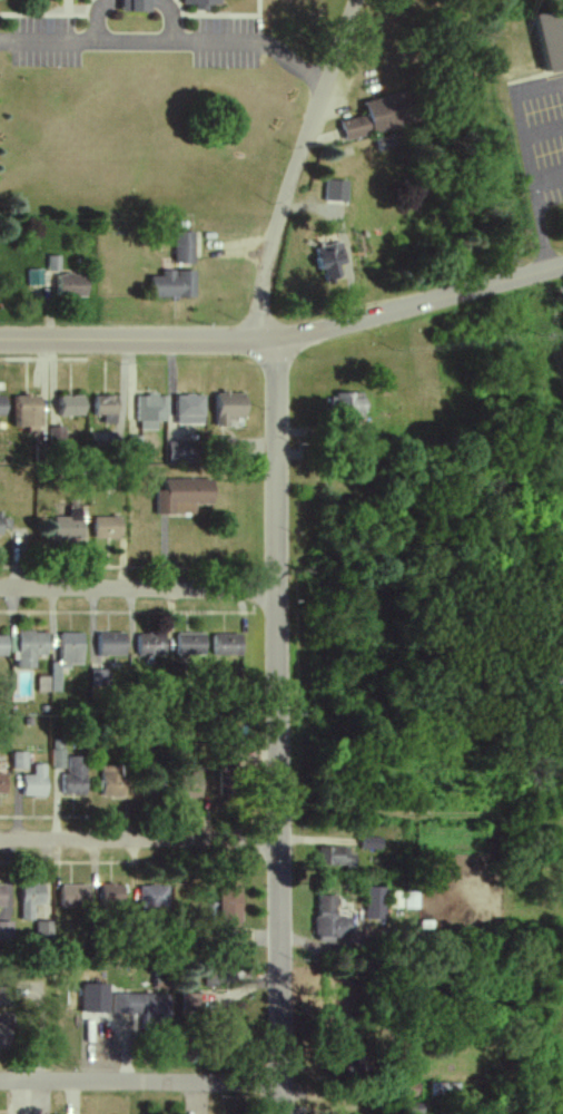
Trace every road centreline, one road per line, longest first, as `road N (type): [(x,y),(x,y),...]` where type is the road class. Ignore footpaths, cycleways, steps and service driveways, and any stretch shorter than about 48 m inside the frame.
road 1 (tertiary): [(279,1113),(277,382),(263,322)]
road 2 (residential): [(263,322),(261,283),(355,0)]
road 3 (tertiary): [(268,340),(562,266)]
road 4 (residential): [(279,1078),(0,1078)]
road 5 (residential): [(0,842),(278,841)]
road 6 (residential): [(0,588),(276,589)]
road 7 (tertiary): [(0,339),(268,340)]

